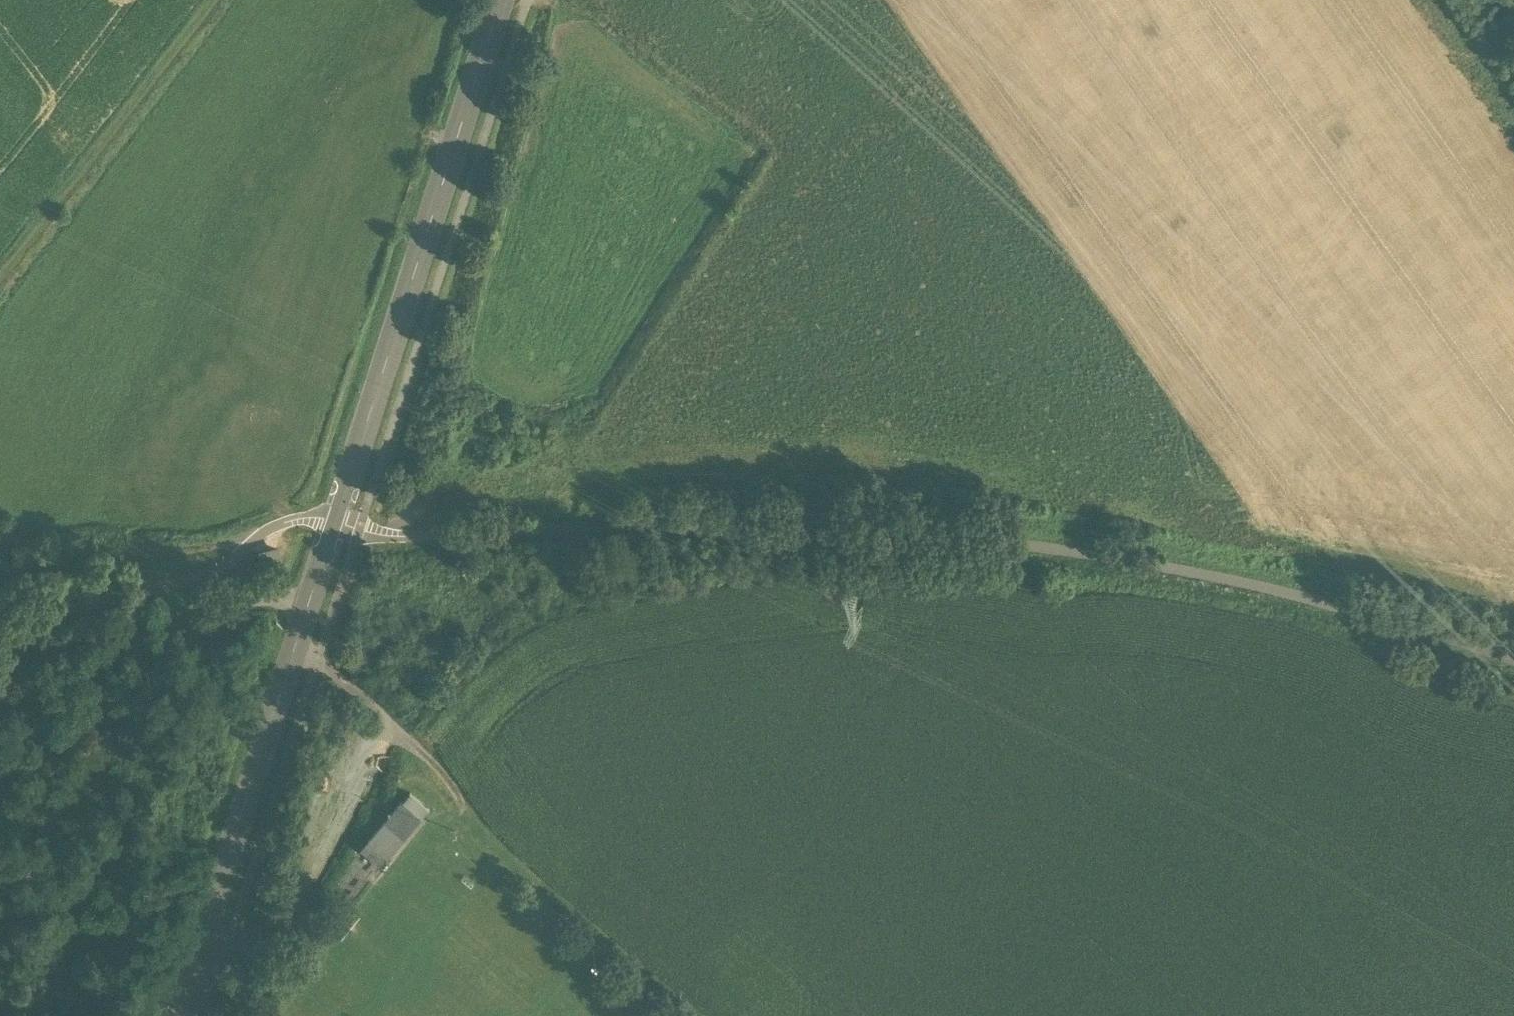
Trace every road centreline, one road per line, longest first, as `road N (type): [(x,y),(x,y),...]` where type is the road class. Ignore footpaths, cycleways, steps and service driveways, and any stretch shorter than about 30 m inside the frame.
road 1 (tertiary): [(505,0),(182,1015)]
road 2 (track): [(0,680),(38,654),(145,621),(318,596)]

